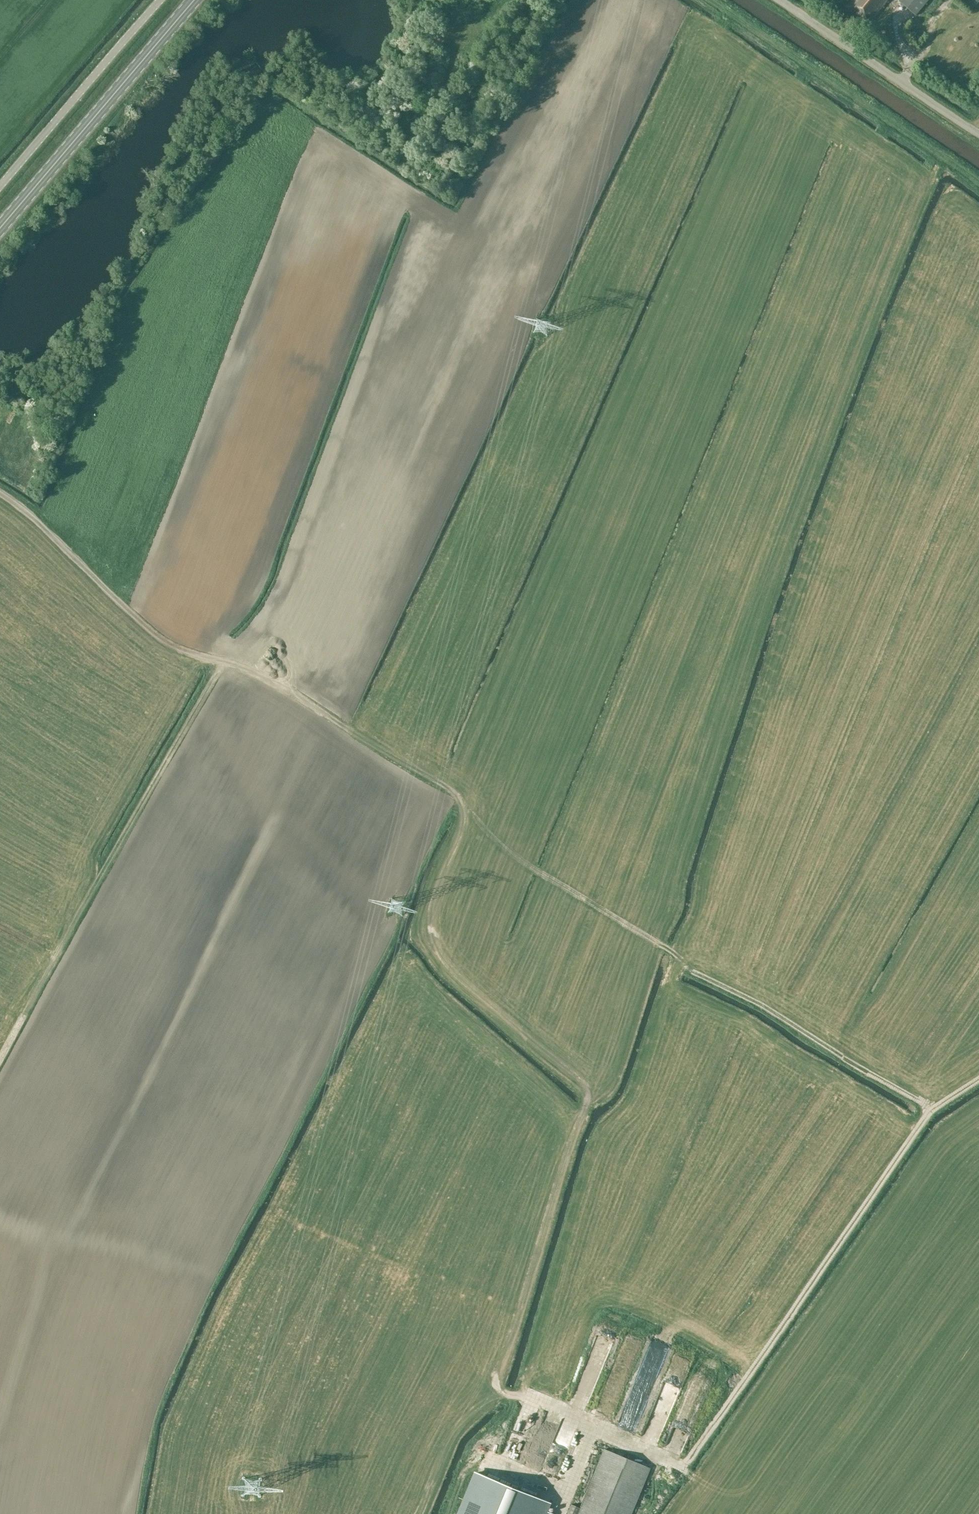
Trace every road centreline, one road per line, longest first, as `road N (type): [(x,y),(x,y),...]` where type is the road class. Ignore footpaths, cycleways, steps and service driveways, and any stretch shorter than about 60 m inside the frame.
road 1 (primary): [(0,228),(194,0)]
road 2 (unclassified): [(0,186),(160,0)]
road 3 (unclassified): [(978,133),(780,0)]

